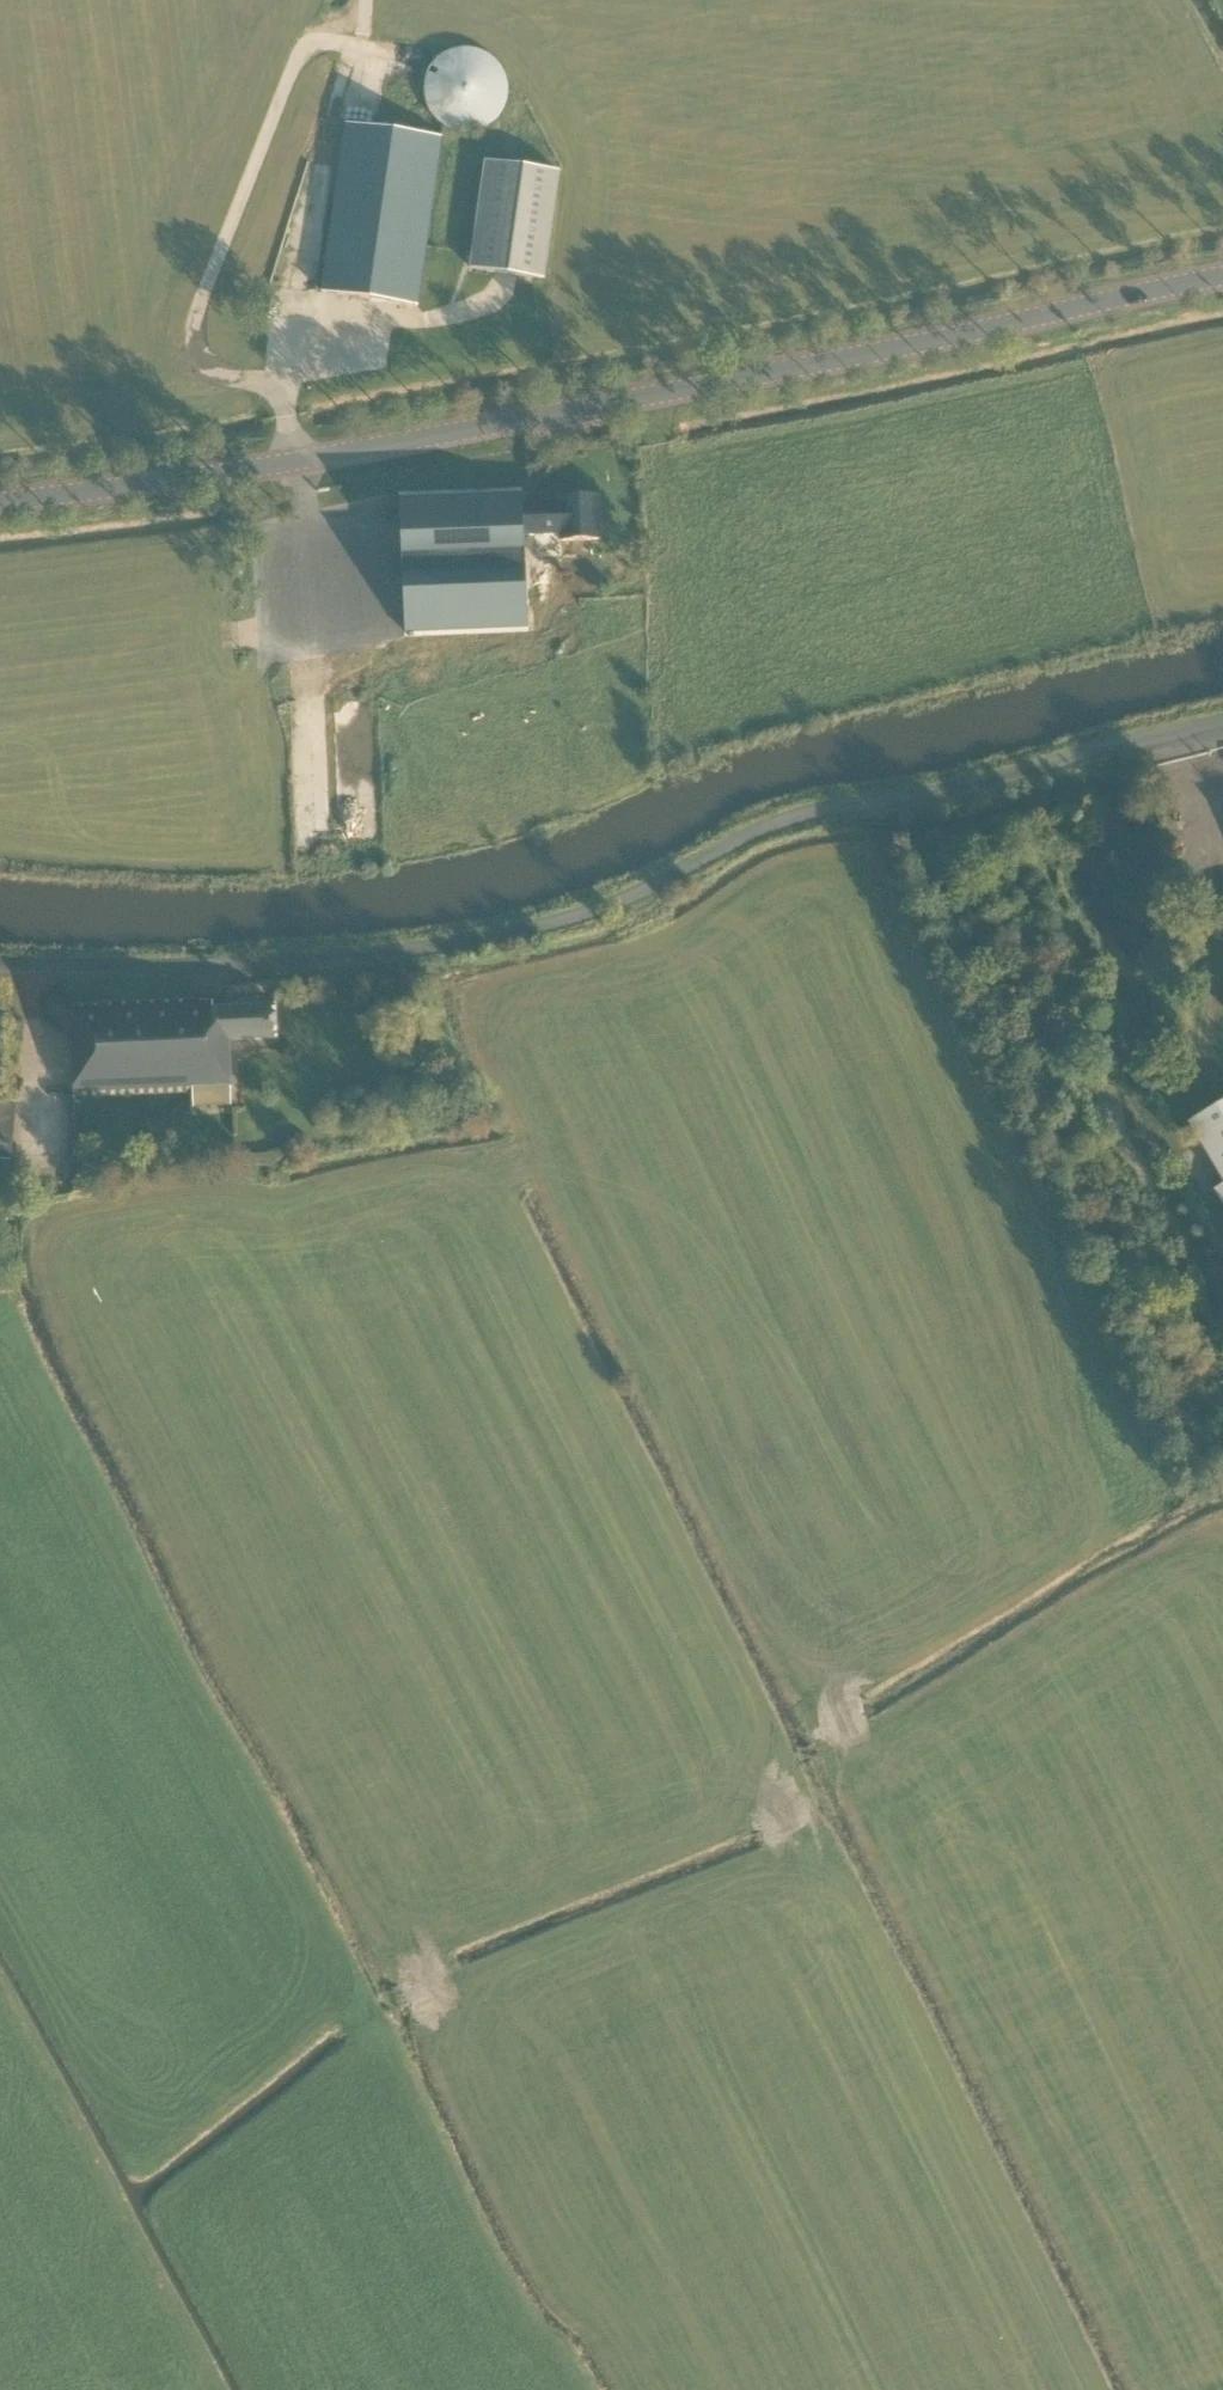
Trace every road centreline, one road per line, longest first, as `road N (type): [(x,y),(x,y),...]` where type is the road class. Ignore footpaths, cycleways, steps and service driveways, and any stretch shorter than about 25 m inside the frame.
road 1 (unclassified): [(0,964),(258,963),(512,933),(635,895),(790,817),(956,790),(1222,720)]
road 2 (secondary): [(0,500),(305,458),(1222,277)]

